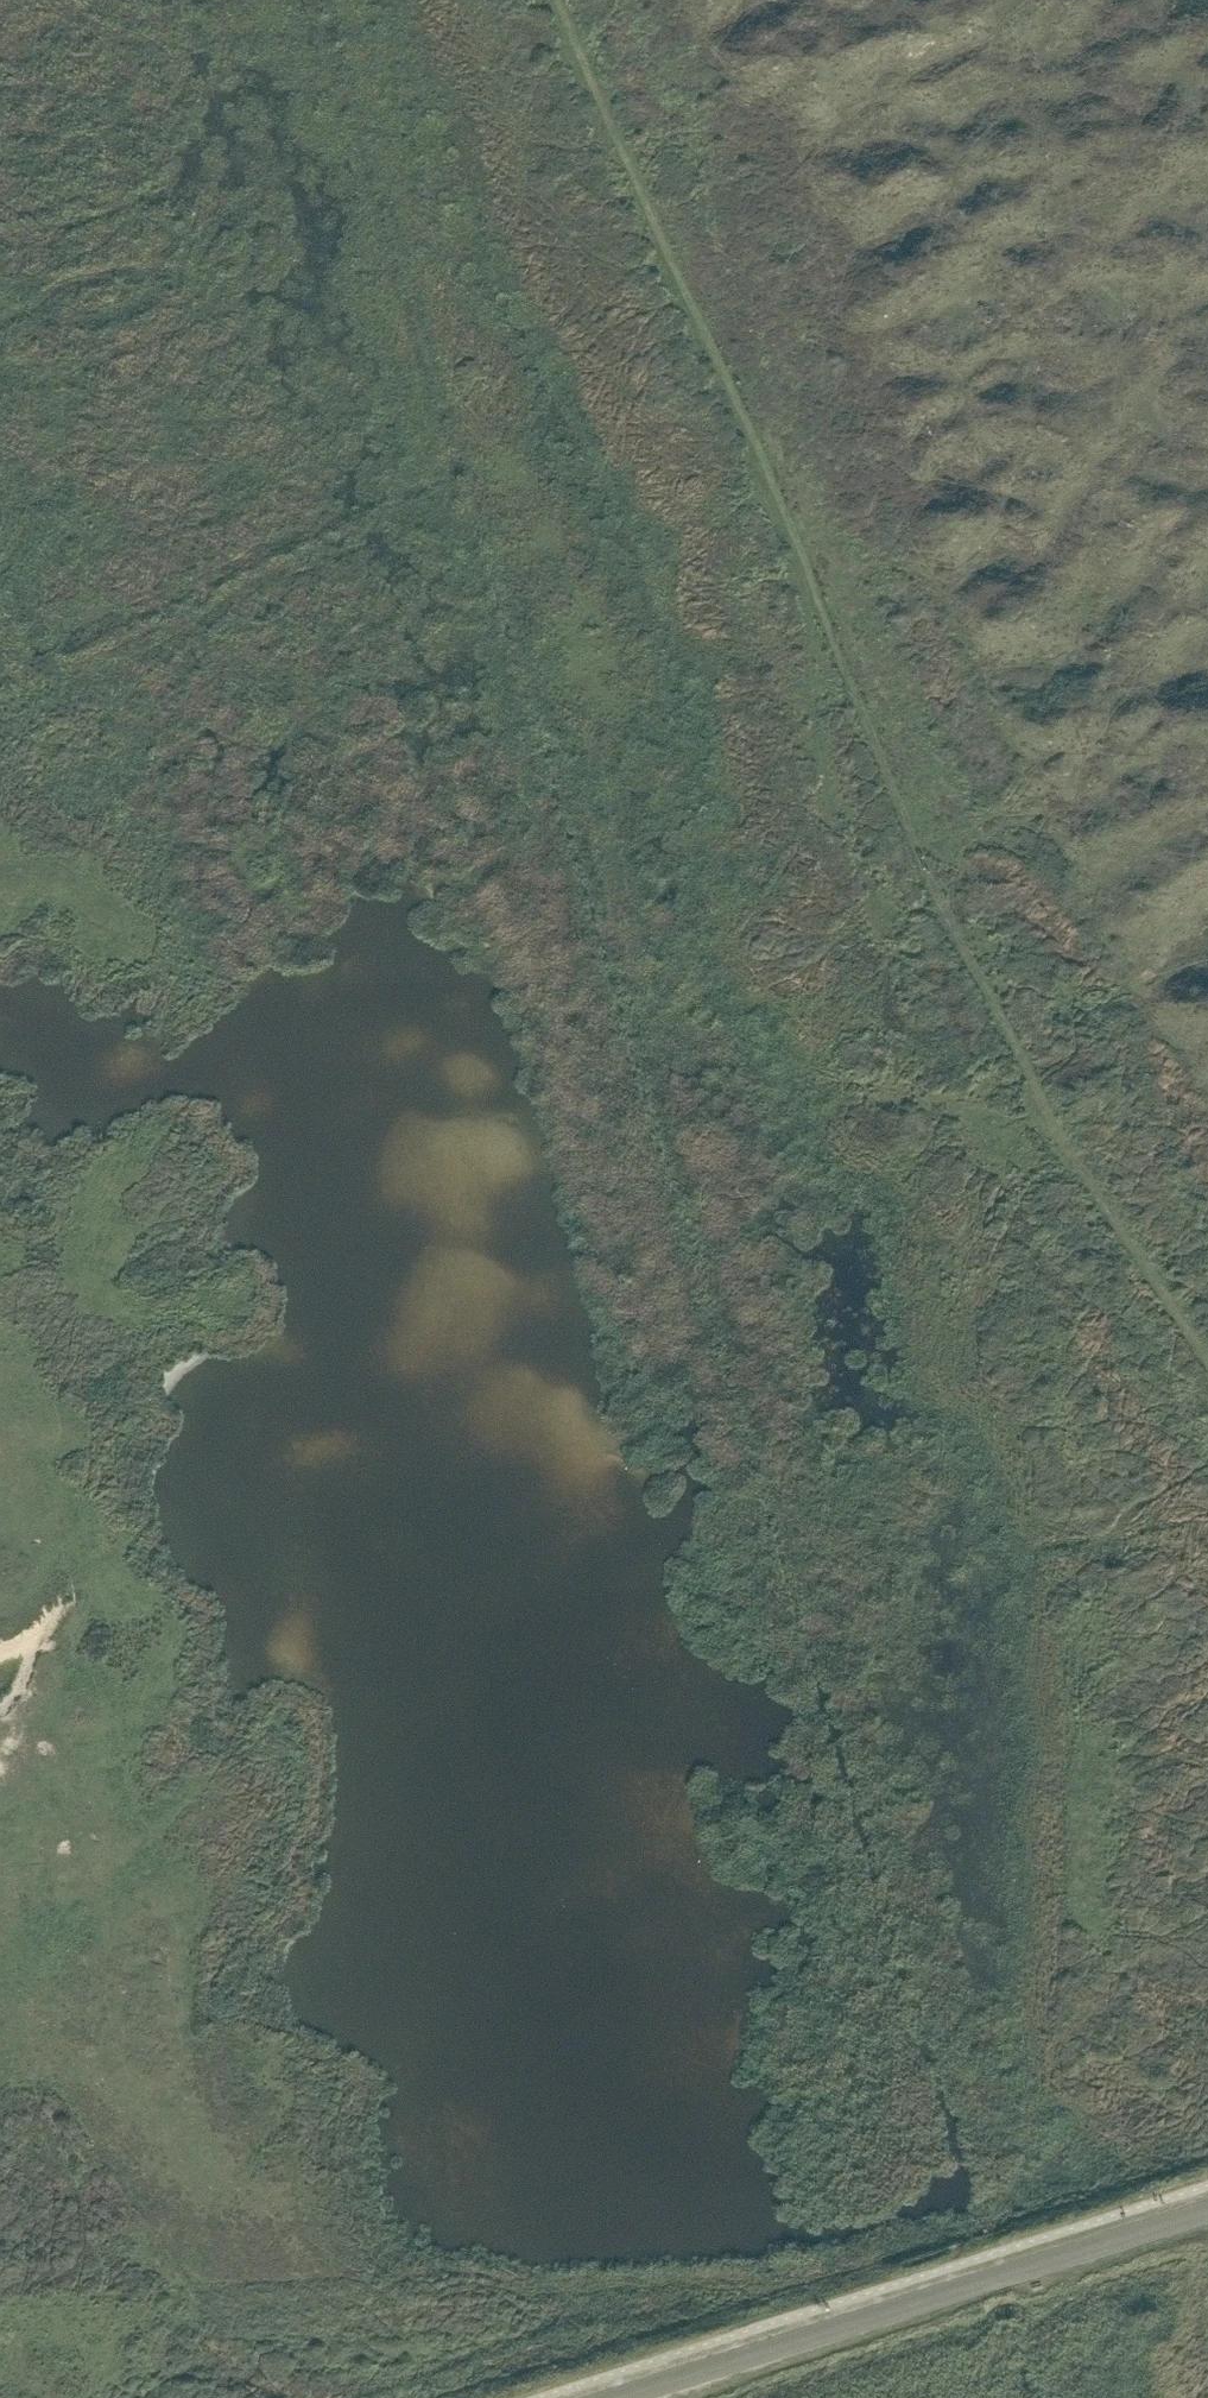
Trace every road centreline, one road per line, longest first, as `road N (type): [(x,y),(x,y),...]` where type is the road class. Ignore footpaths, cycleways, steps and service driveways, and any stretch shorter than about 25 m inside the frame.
road 1 (unclassified): [(627,2397),(1207,2210)]

